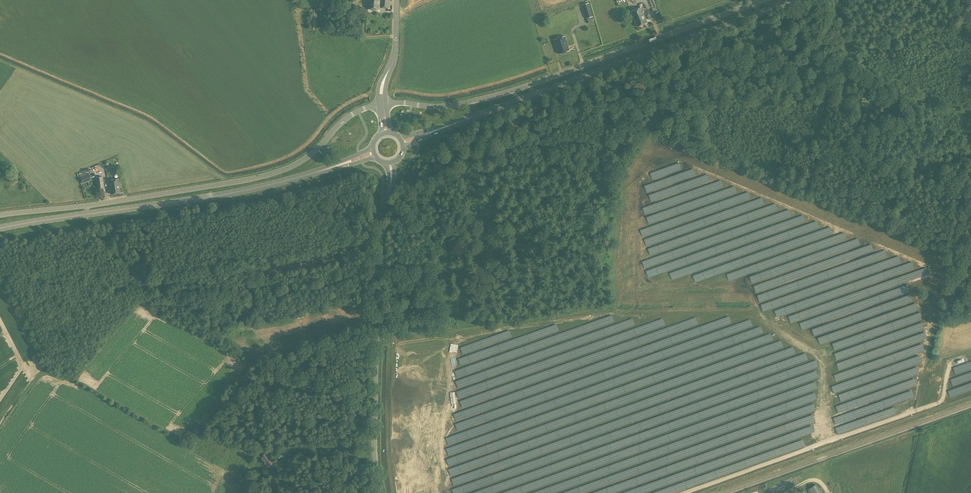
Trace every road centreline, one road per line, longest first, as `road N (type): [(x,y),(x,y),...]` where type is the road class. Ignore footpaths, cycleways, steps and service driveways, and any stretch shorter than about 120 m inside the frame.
road 1 (unclassified): [(0,215),(260,177),(303,160),(346,118),(378,104)]
road 2 (unclassified): [(385,102),(448,106),(483,99),(769,0)]
road 3 (secondary): [(476,116),(796,0)]
road 4 (secondary): [(0,228),(304,176)]
road 5 (unclassified): [(380,492),(377,328),(387,197)]

